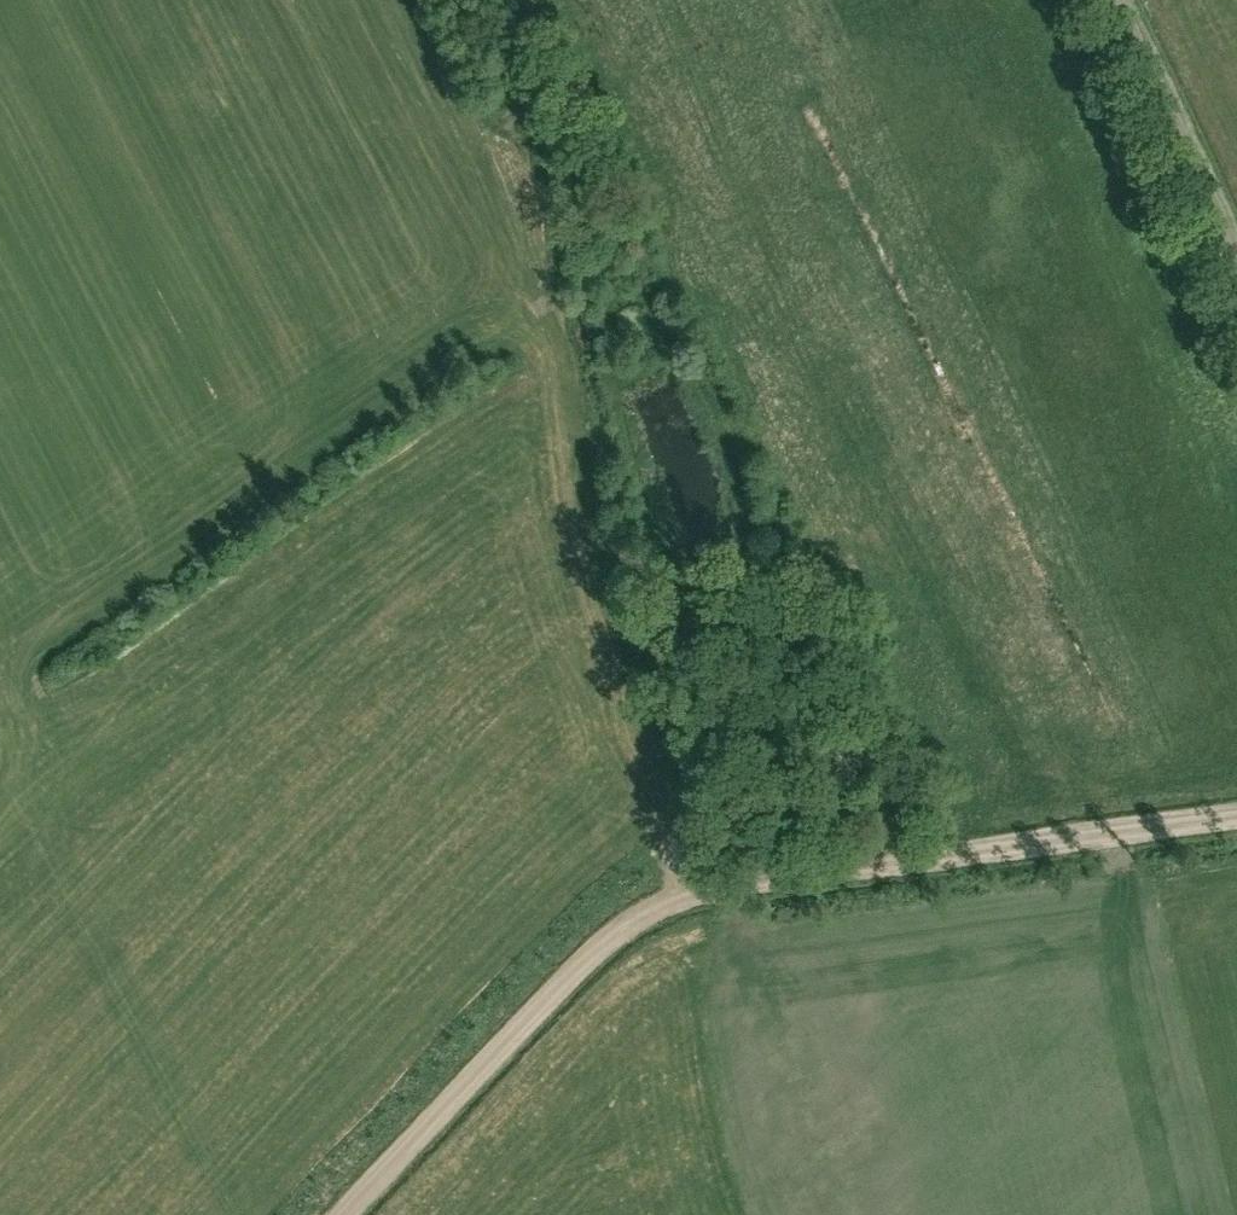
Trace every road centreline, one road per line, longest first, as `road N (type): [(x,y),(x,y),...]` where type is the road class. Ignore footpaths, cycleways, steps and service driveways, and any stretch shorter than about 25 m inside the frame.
road 1 (track): [(340,1214),(492,1054),(649,911),(696,893),(811,870),(1236,812)]
road 2 (unclassified): [(1236,267),(1108,0)]

